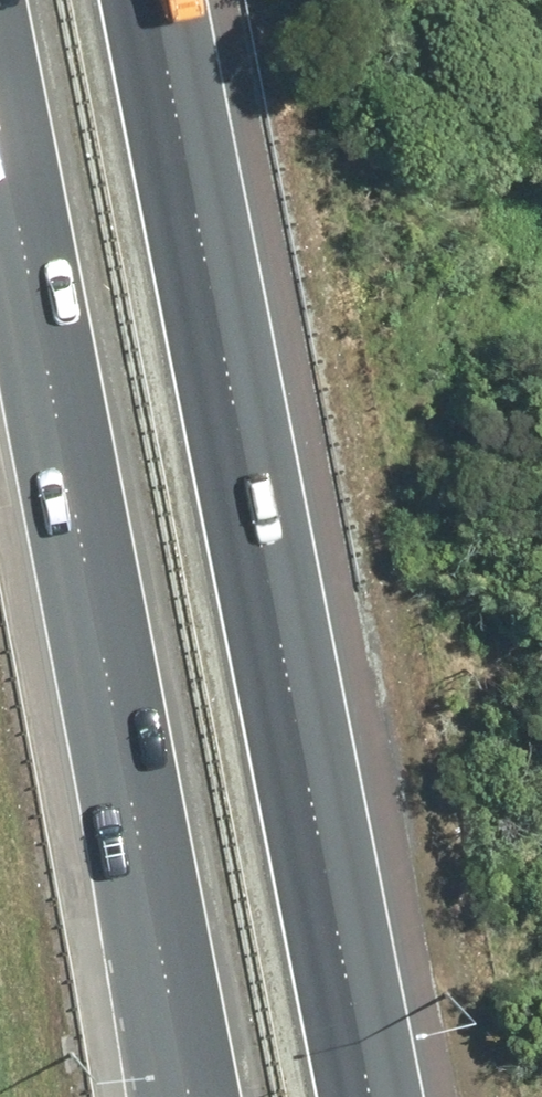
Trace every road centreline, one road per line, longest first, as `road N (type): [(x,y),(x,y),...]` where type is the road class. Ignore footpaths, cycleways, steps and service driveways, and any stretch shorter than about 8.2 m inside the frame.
road 1 (motorway): [(156,0),(371,1096)]
road 2 (motorway): [(191,1096),(0,102)]

